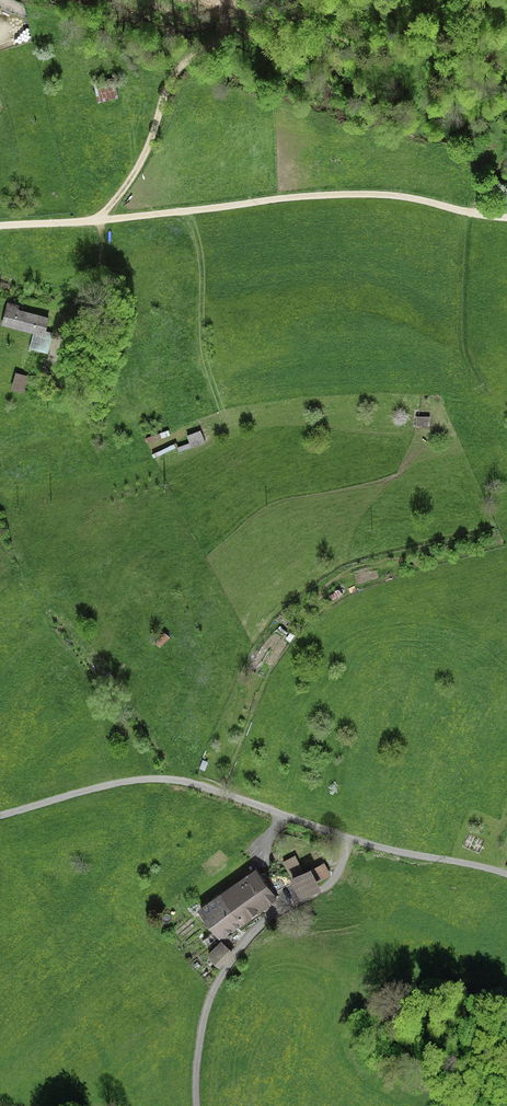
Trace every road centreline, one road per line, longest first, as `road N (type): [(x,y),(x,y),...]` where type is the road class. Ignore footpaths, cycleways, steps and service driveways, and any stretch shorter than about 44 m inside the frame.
road 1 (track): [(0,226),(363,193),(506,220)]
road 2 (track): [(224,34),(170,79),(143,156),(93,220)]
road 3 (track): [(183,210),(202,281),(202,350)]

